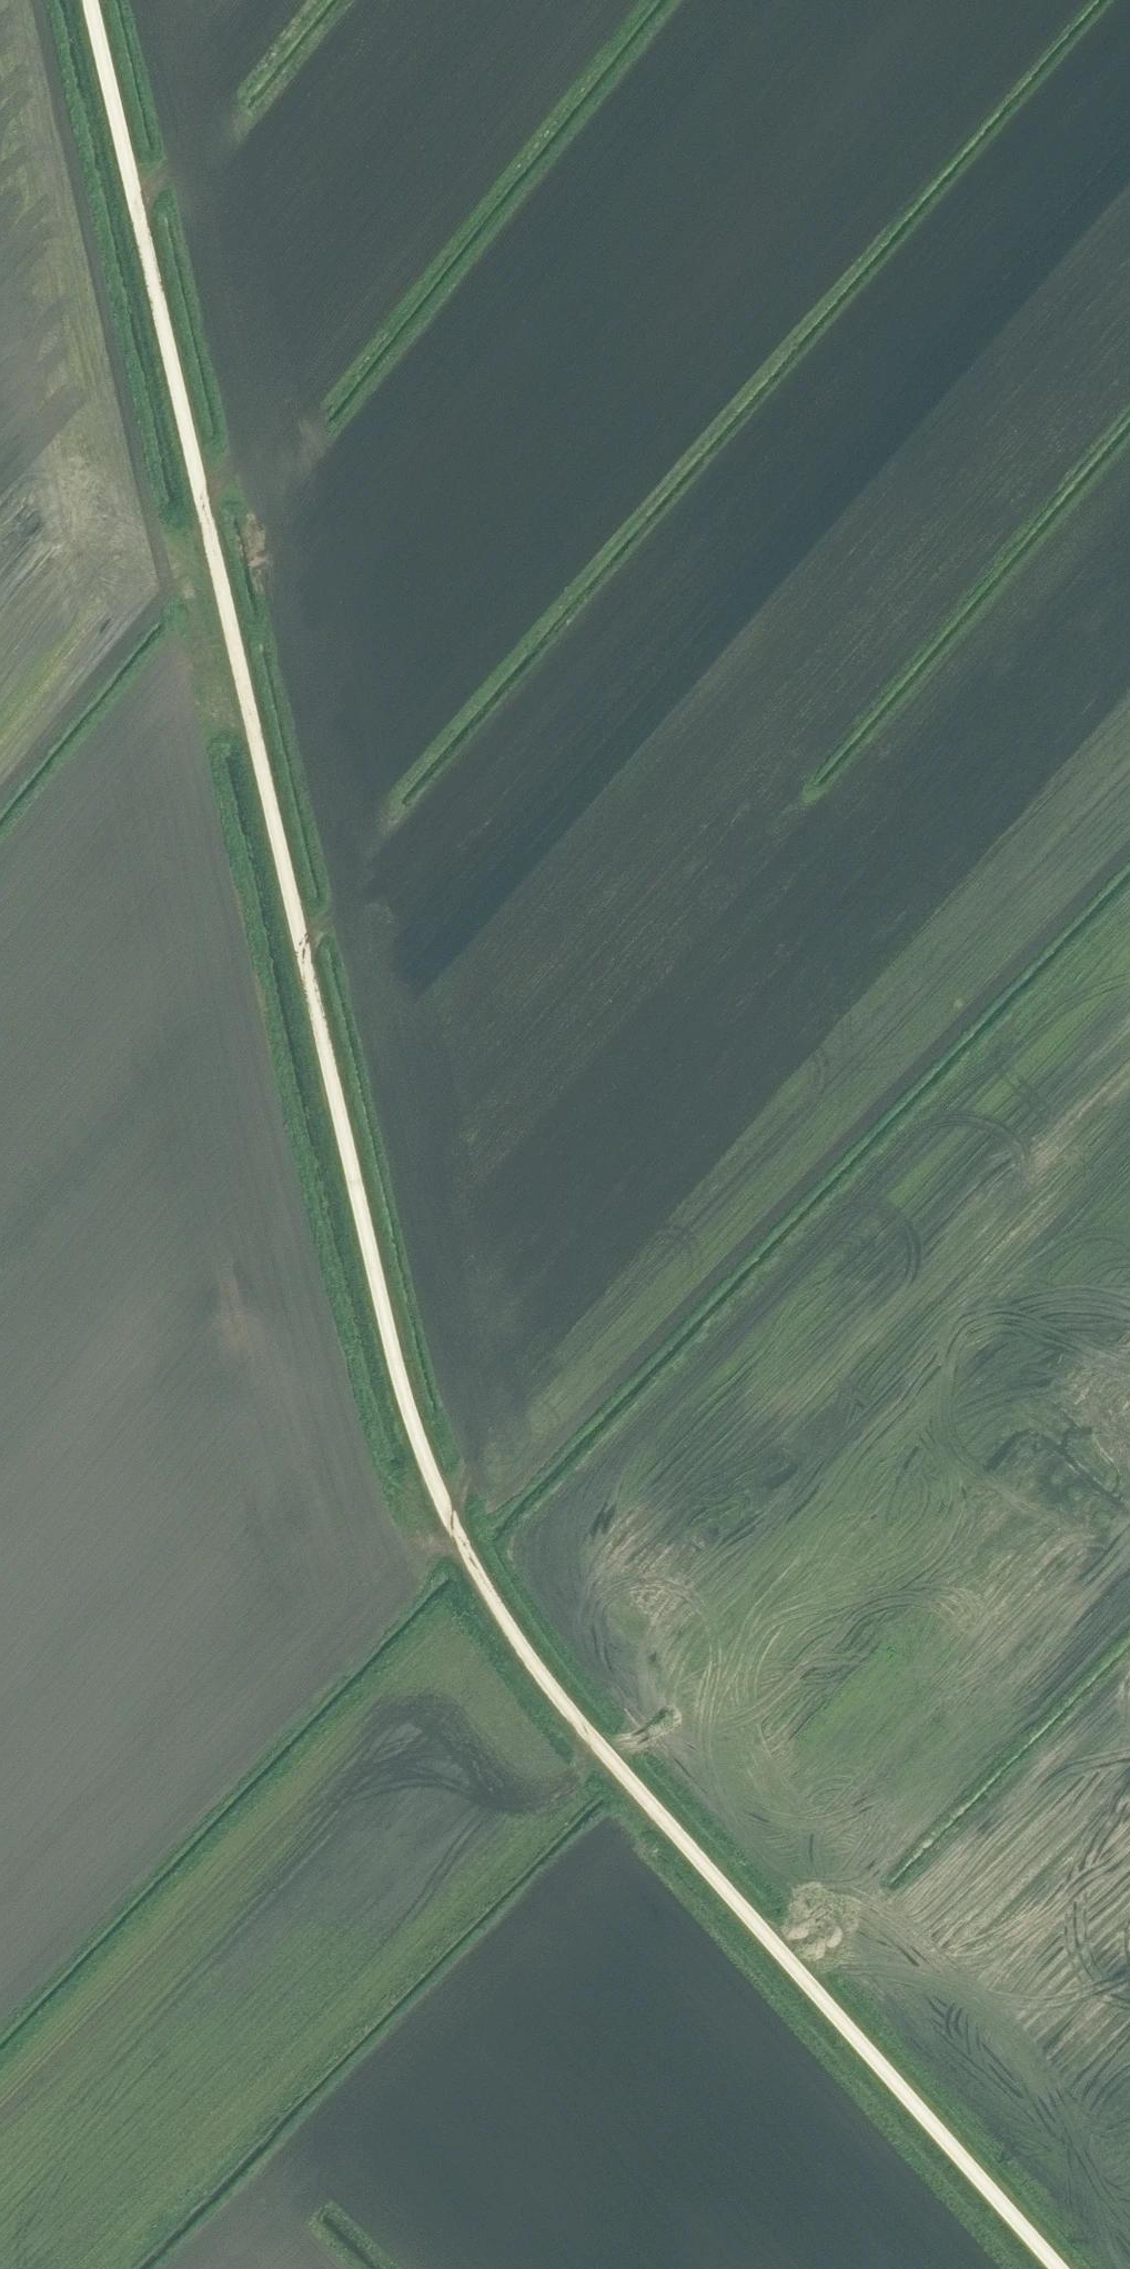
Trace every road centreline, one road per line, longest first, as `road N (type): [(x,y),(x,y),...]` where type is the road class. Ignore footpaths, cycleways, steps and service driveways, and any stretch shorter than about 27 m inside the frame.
road 1 (unclassified): [(1059,2268),(533,1661),(469,1557),(425,1455),(392,1348),(88,0)]

